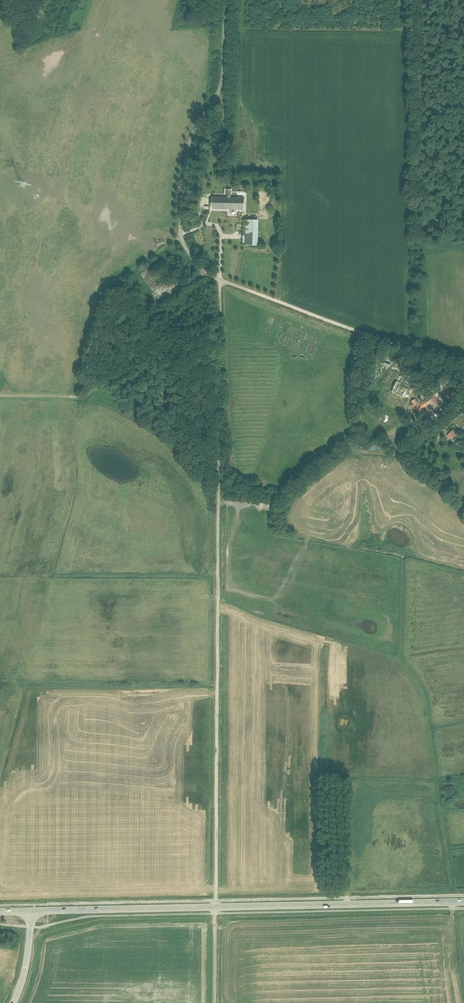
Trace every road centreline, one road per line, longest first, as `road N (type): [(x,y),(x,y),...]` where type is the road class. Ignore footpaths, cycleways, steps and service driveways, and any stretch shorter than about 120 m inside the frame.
road 1 (track): [(219,328),(215,1002)]
road 2 (unclassified): [(463,371),(222,281),(184,249),(178,230),(187,147),(216,92),(223,0)]
road 3 (primary): [(34,911),(463,902)]
road 4 (track): [(0,395),(73,396),(219,328)]

